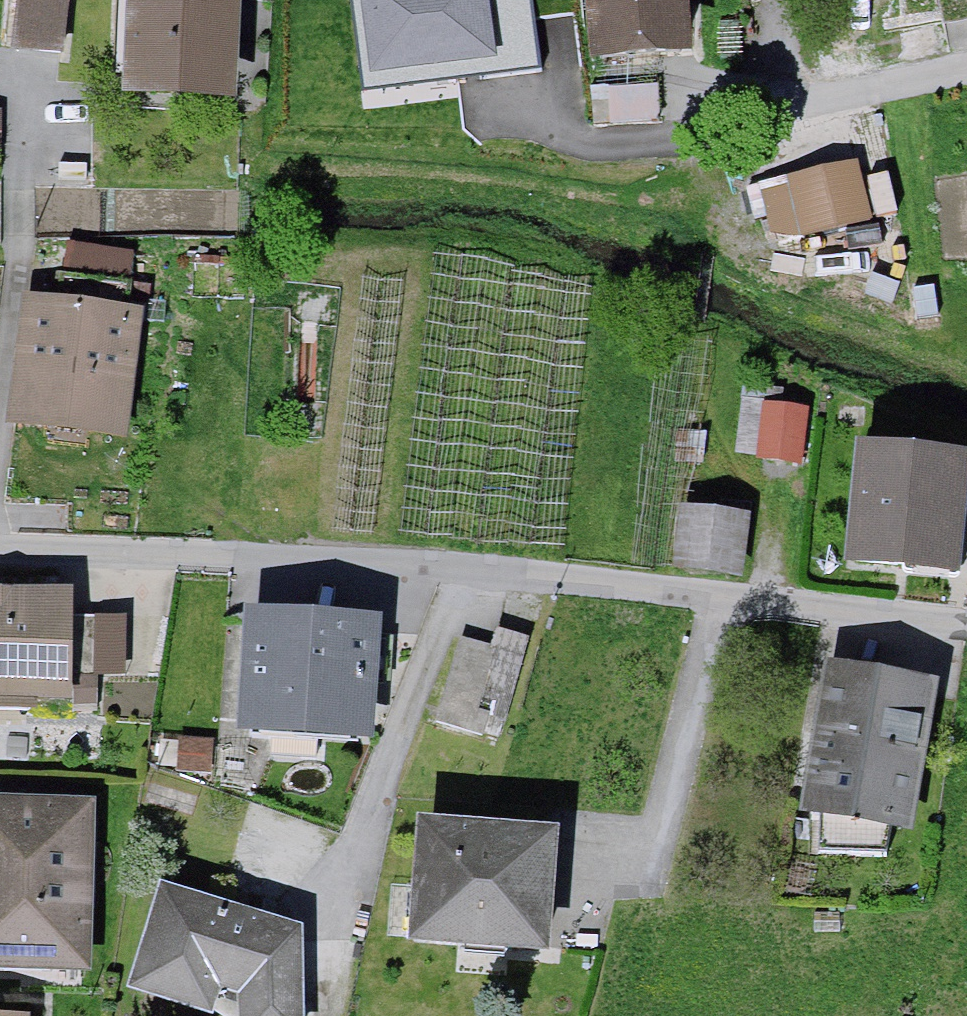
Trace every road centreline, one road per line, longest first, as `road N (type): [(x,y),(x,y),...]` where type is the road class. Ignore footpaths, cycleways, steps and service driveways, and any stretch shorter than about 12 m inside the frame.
road 1 (residential): [(966,621),(728,603),(460,570),(0,548)]

